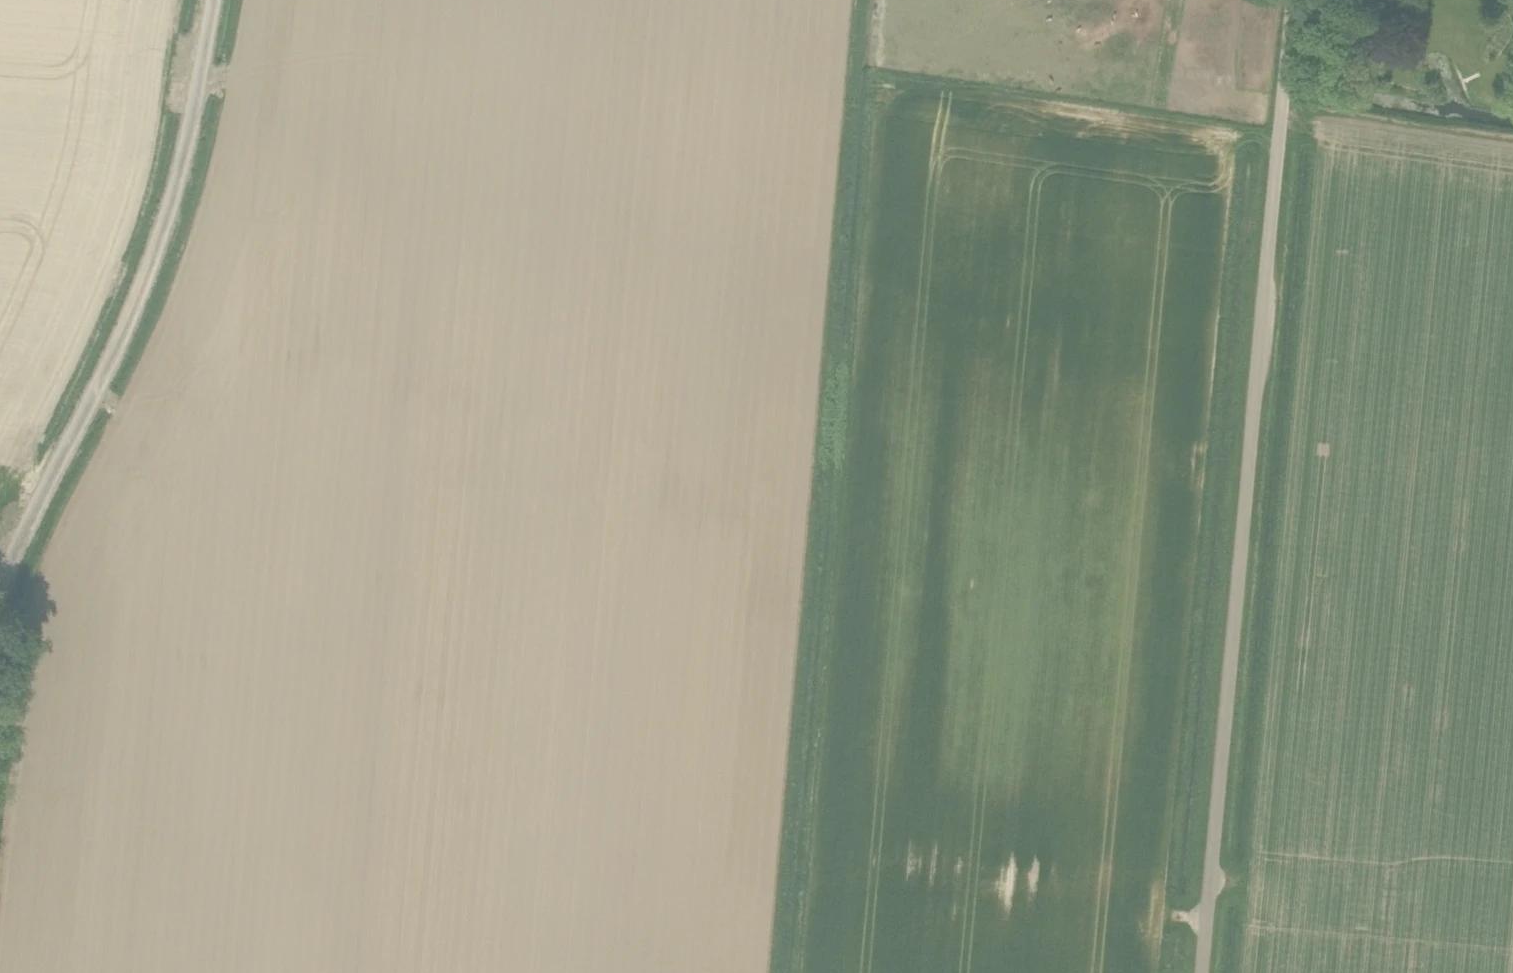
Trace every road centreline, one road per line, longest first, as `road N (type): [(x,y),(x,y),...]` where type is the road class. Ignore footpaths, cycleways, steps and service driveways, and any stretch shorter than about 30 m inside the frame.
road 1 (unclassified): [(1203,972),(1294,0)]

